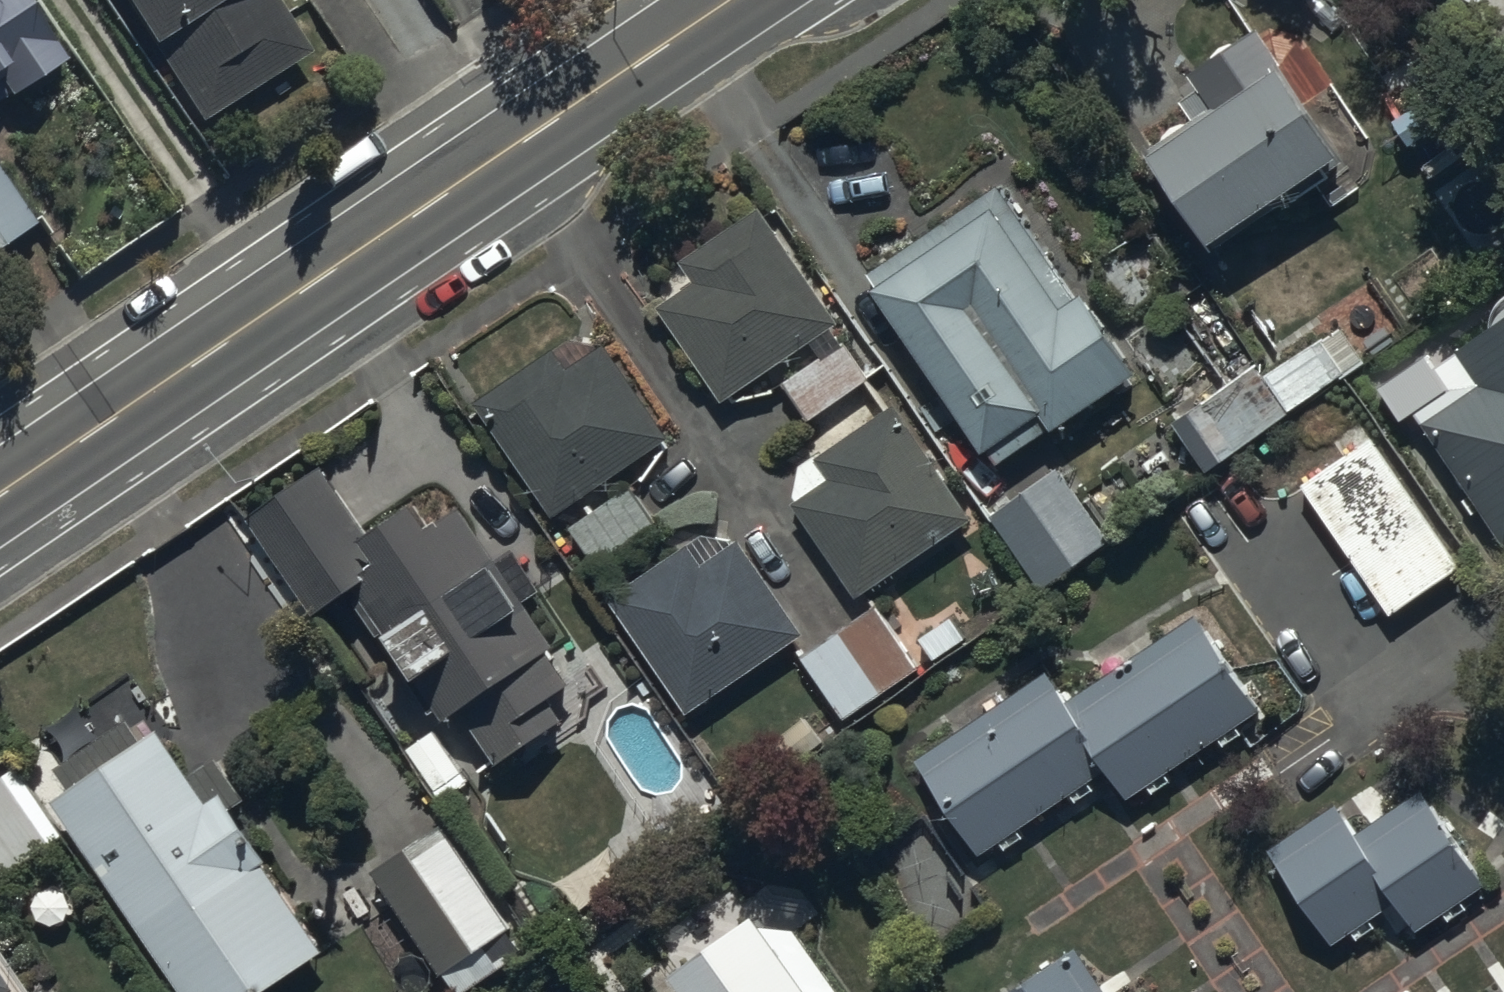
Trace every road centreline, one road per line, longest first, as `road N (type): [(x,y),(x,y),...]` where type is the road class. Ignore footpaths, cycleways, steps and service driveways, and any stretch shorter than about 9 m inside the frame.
road 1 (secondary): [(0,497),(738,0)]

